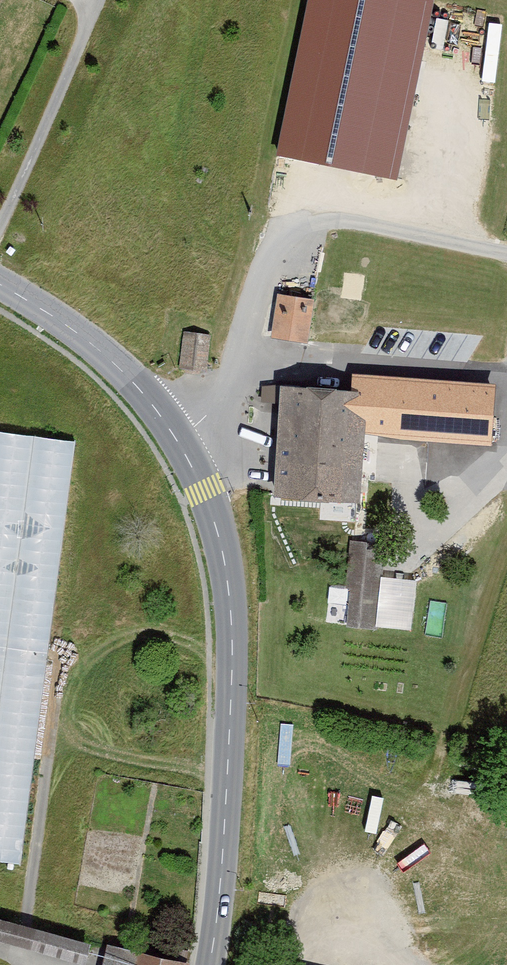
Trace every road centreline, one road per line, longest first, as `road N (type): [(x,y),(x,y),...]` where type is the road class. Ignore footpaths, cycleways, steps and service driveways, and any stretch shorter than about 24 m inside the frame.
road 1 (secondary): [(179,443),(219,538),(232,640),(208,964)]
road 2 (unclassified): [(179,443),(231,358),(249,291),(275,247),(307,223),(360,225),(506,255)]
road 3 (track): [(249,291),(202,101),(220,0)]
road 4 (secondary): [(0,285),(77,333),(147,396),(179,443)]
road 5 (track): [(506,544),(441,770)]
road 6 (track): [(467,45),(442,242)]
road 7 (track): [(394,964),(385,952),(356,941),(329,941),(280,964)]

